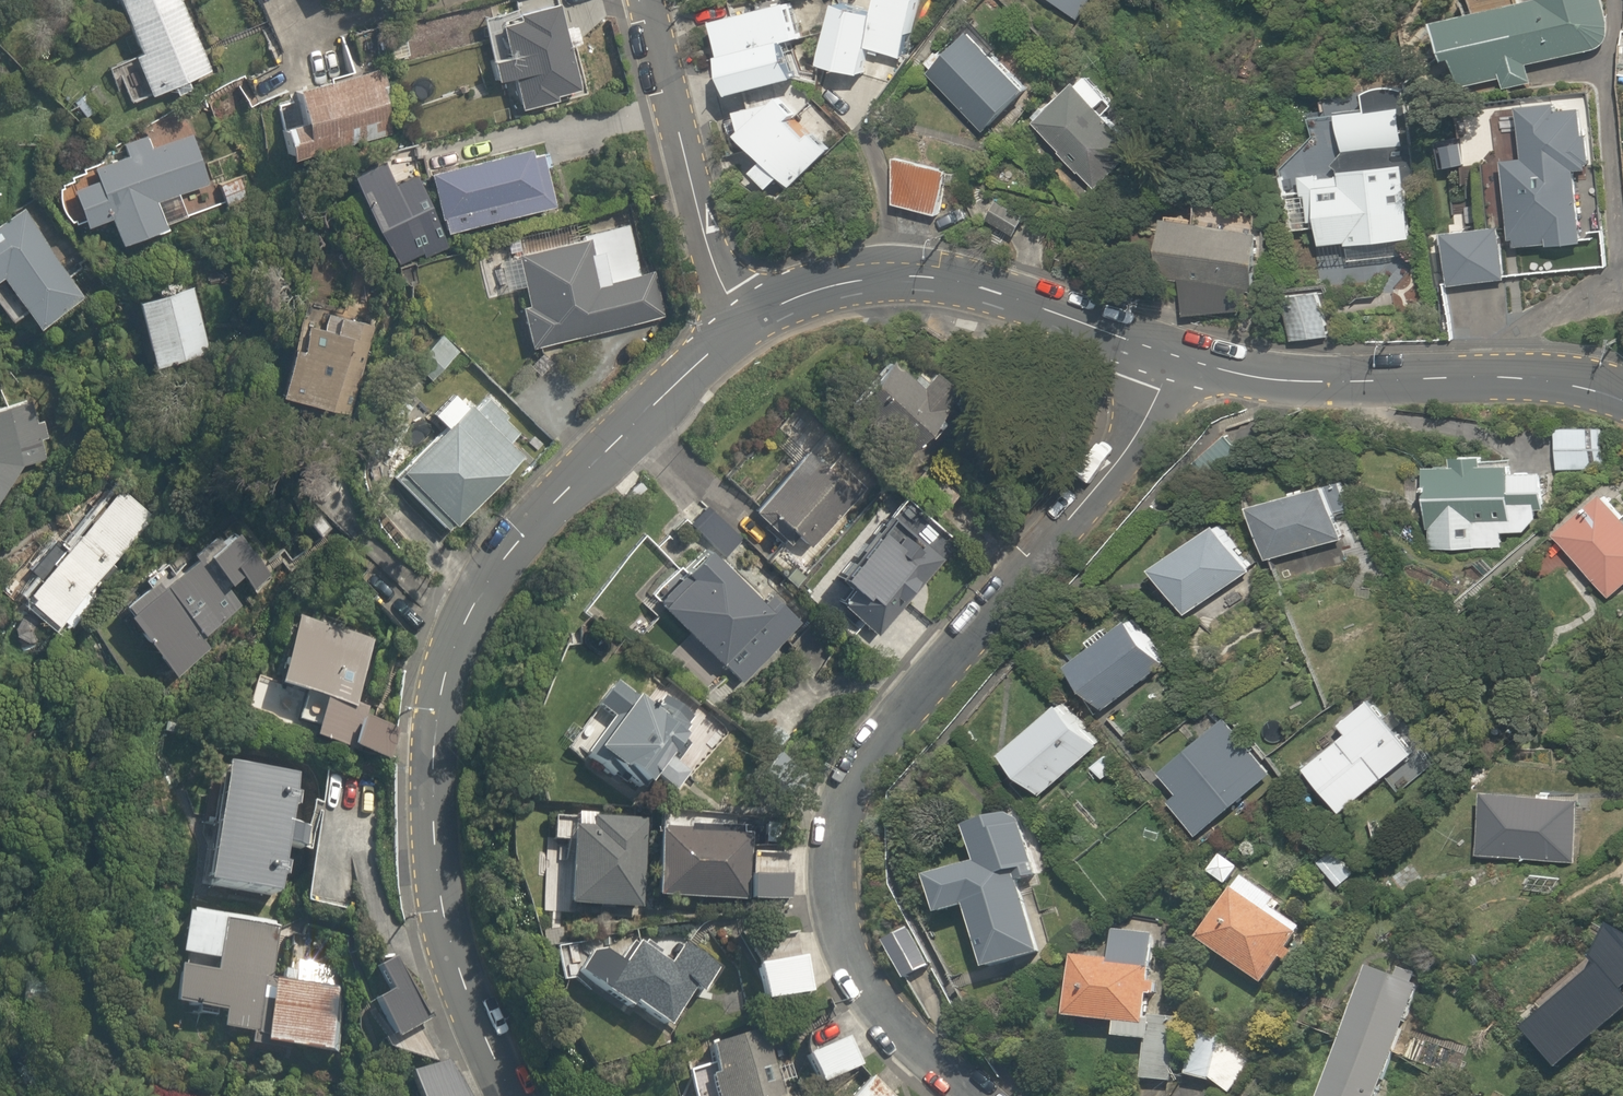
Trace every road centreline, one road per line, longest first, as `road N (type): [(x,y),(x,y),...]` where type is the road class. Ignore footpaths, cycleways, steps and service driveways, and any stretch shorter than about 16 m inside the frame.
road 1 (residential): [(972,1095),(874,994),(847,945),(838,845),(856,784),(889,735),(1119,458),(1177,359)]
road 2 (tertiary): [(735,333),(518,538),(475,594),(438,694),(436,835),(445,912),(516,1095)]
road 3 (tertiary): [(1177,359),(1017,298),(916,279),(815,289),(735,333)]
road 4 (tertiary): [(1622,393),(1567,381),(1269,377),(1177,359)]
road 5 (residential): [(650,0),(735,333)]

